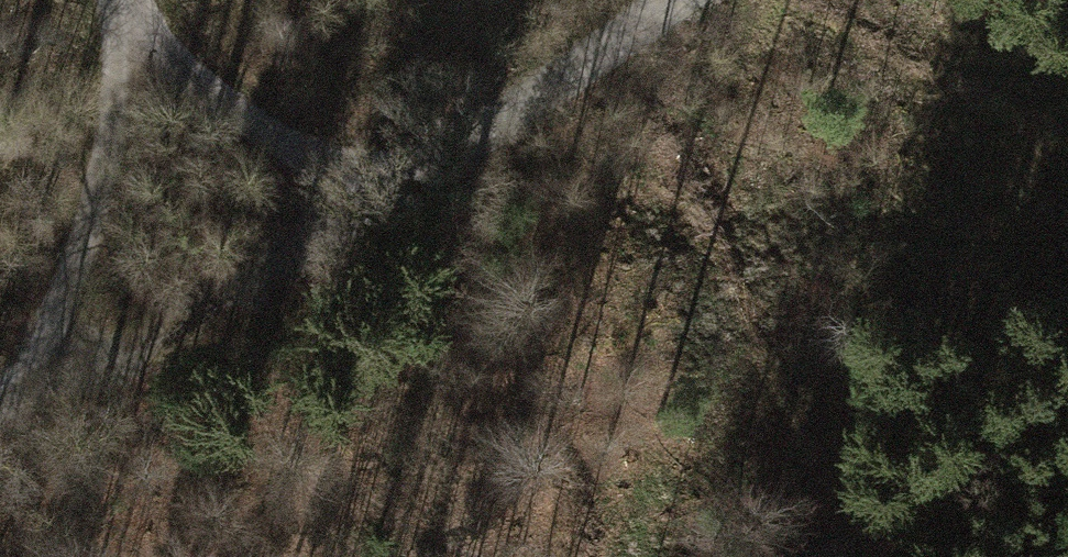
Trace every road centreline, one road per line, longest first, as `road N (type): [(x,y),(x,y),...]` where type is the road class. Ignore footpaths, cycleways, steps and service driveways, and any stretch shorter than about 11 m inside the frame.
road 1 (track): [(428,168),(183,324),(23,397)]
road 2 (track): [(23,397),(94,235),(120,104),(125,0)]
road 3 (track): [(428,168),(280,136),(172,53),(129,0)]
road 4 (track): [(688,0),(428,168)]
road 5 (track): [(1067,373),(818,556)]

